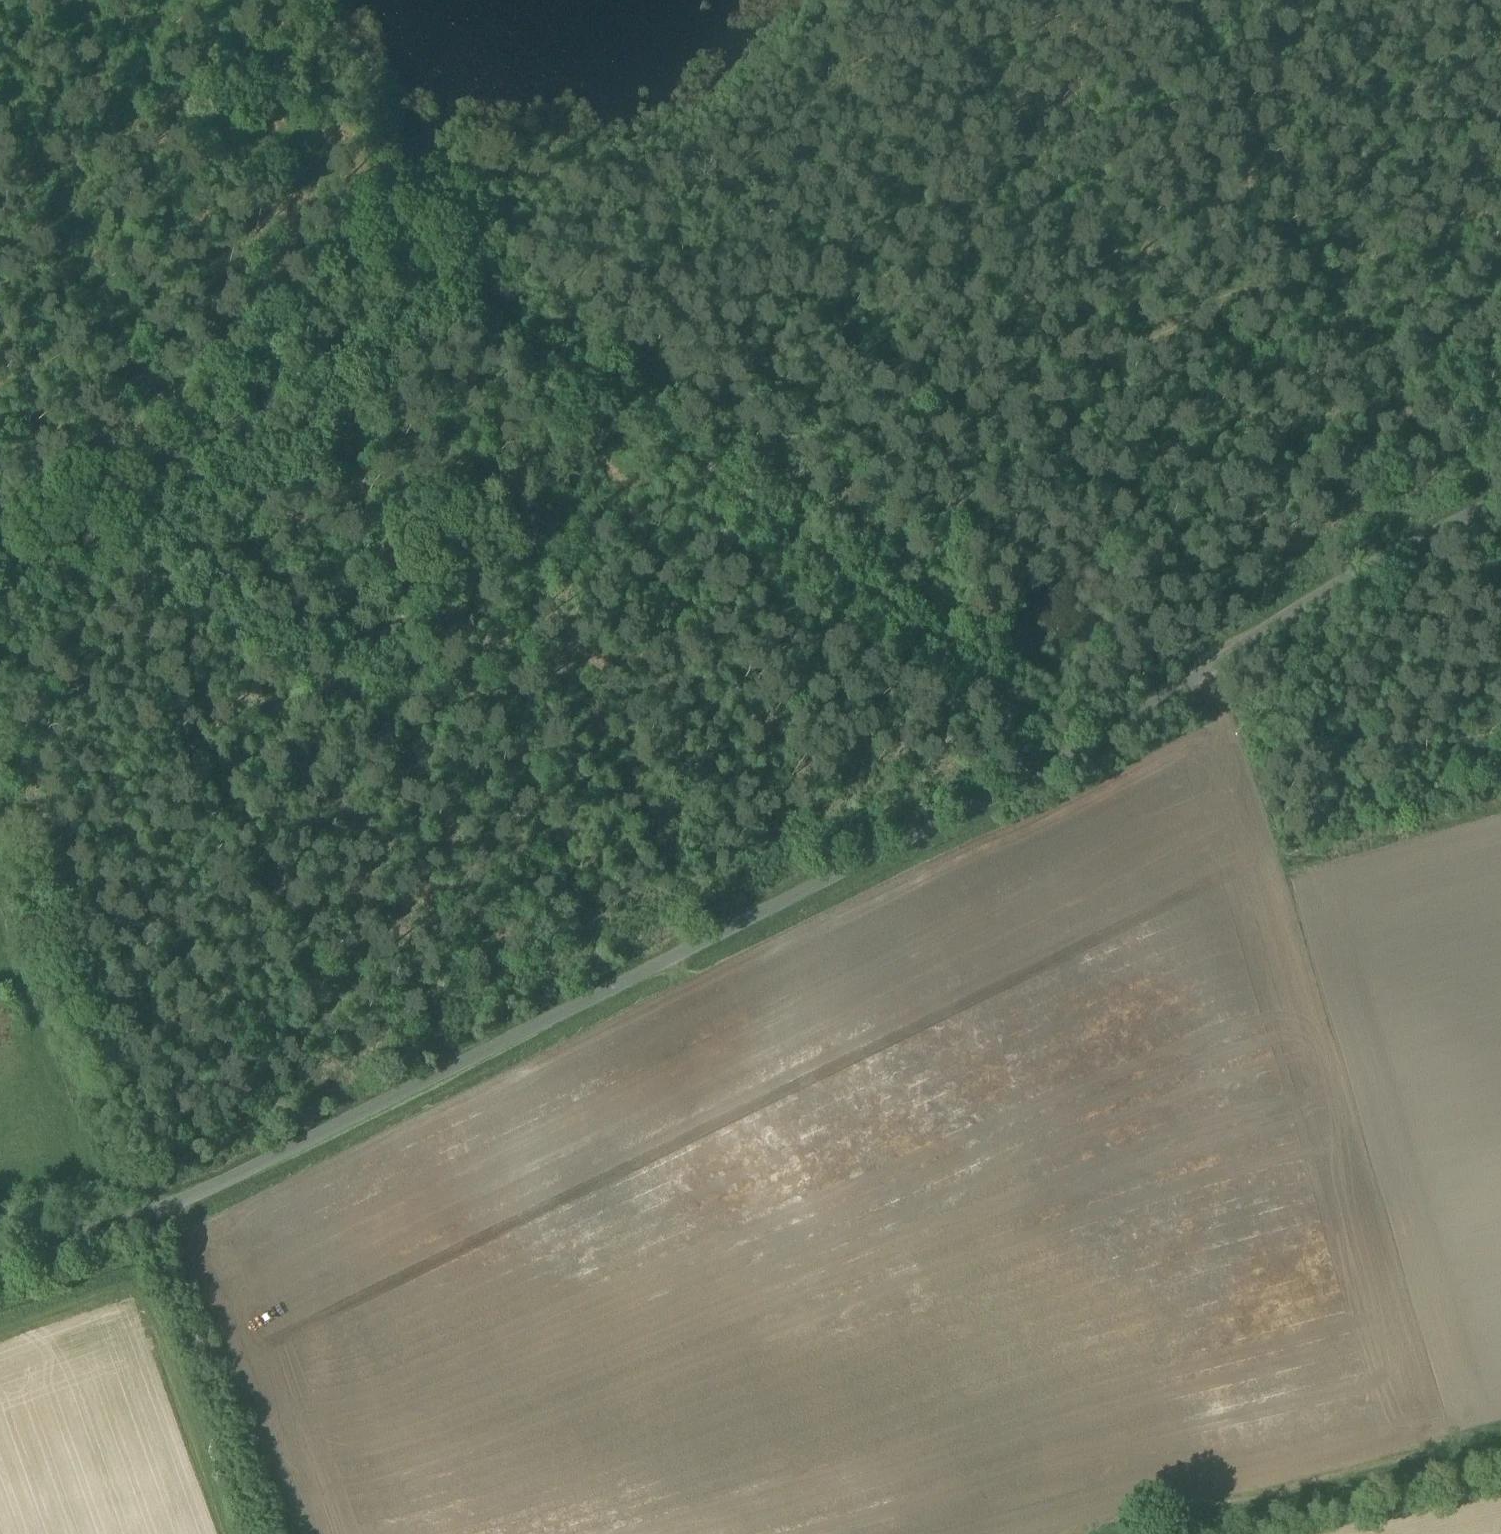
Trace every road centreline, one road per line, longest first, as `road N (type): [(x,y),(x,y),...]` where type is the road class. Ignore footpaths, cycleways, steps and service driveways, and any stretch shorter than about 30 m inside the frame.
road 1 (unclassified): [(0,1263),(249,1169),(1082,750),(1331,587),(1500,499)]

